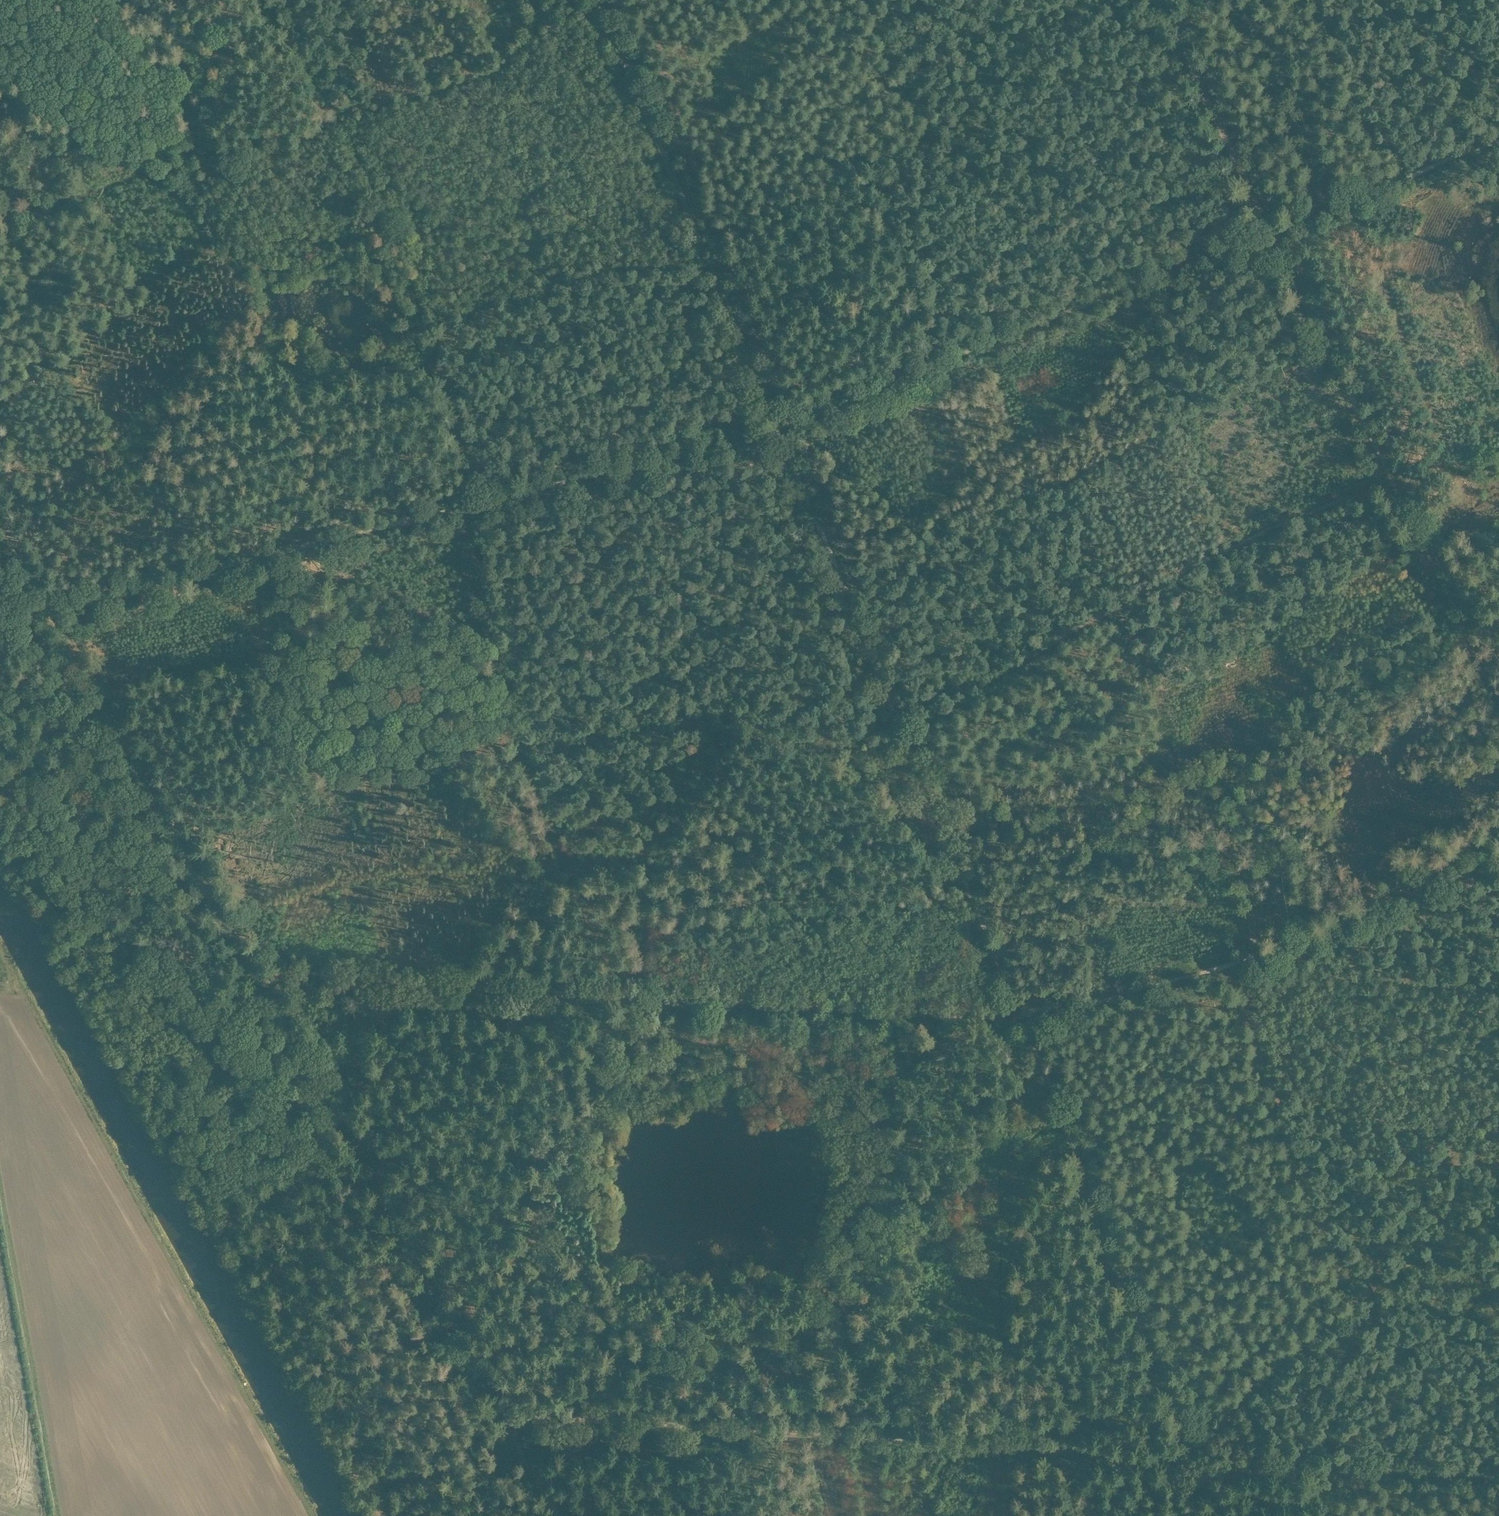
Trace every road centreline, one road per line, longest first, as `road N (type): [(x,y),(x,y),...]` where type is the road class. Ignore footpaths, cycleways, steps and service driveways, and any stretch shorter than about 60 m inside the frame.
road 1 (track): [(1498,138),(773,429),(239,558),(220,578),(48,615)]
road 2 (track): [(0,528),(497,1422)]
road 3 (track): [(513,731),(482,545),(428,319),(270,0)]
road 4 (track): [(605,0),(712,248),(773,429),(852,617)]
road 5 (track): [(0,248),(36,220),(206,138),(316,142),(493,68),(568,0)]
road 6 (track): [(1166,0),(1393,473)]
road 7 (track): [(1015,1018),(1214,968),(1498,842)]
road 8 (track): [(1015,1018),(1200,1450)]
road 9 (track): [(497,1422),(963,1438)]
road 10 (track): [(852,617),(893,736),(1015,1018)]
road 11 (track): [(1200,1450),(1330,1318),(1498,1206)]
road 12 (track): [(249,977),(619,996)]
road 13 (track): [(713,1002),(1015,1018)]
road 14 (track): [(619,996),(600,939),(572,906),(513,731)]
road 15 (track): [(1393,473),(1498,704)]
road 16 (track): [(963,1438),(1203,1459)]

